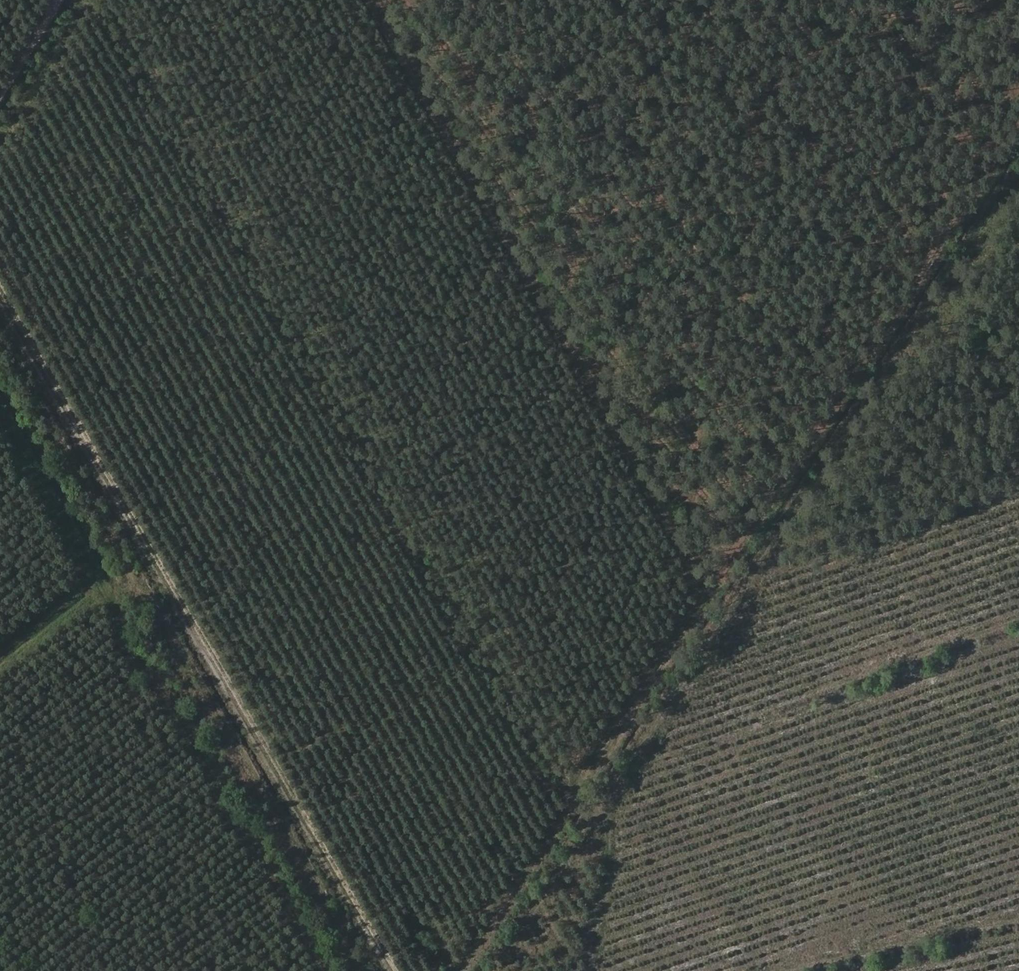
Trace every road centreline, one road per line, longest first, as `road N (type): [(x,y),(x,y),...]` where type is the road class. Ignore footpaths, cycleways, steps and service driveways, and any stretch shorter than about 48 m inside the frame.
road 1 (track): [(595,970),(612,839),(595,777),(598,746),(709,593),(710,576),(380,0)]
road 2 (track): [(1018,178),(491,970)]
road 3 (track): [(407,970),(0,272)]
road 4 (track): [(0,643),(91,571),(97,555),(0,392)]
road 5 (track): [(0,103),(65,0)]

